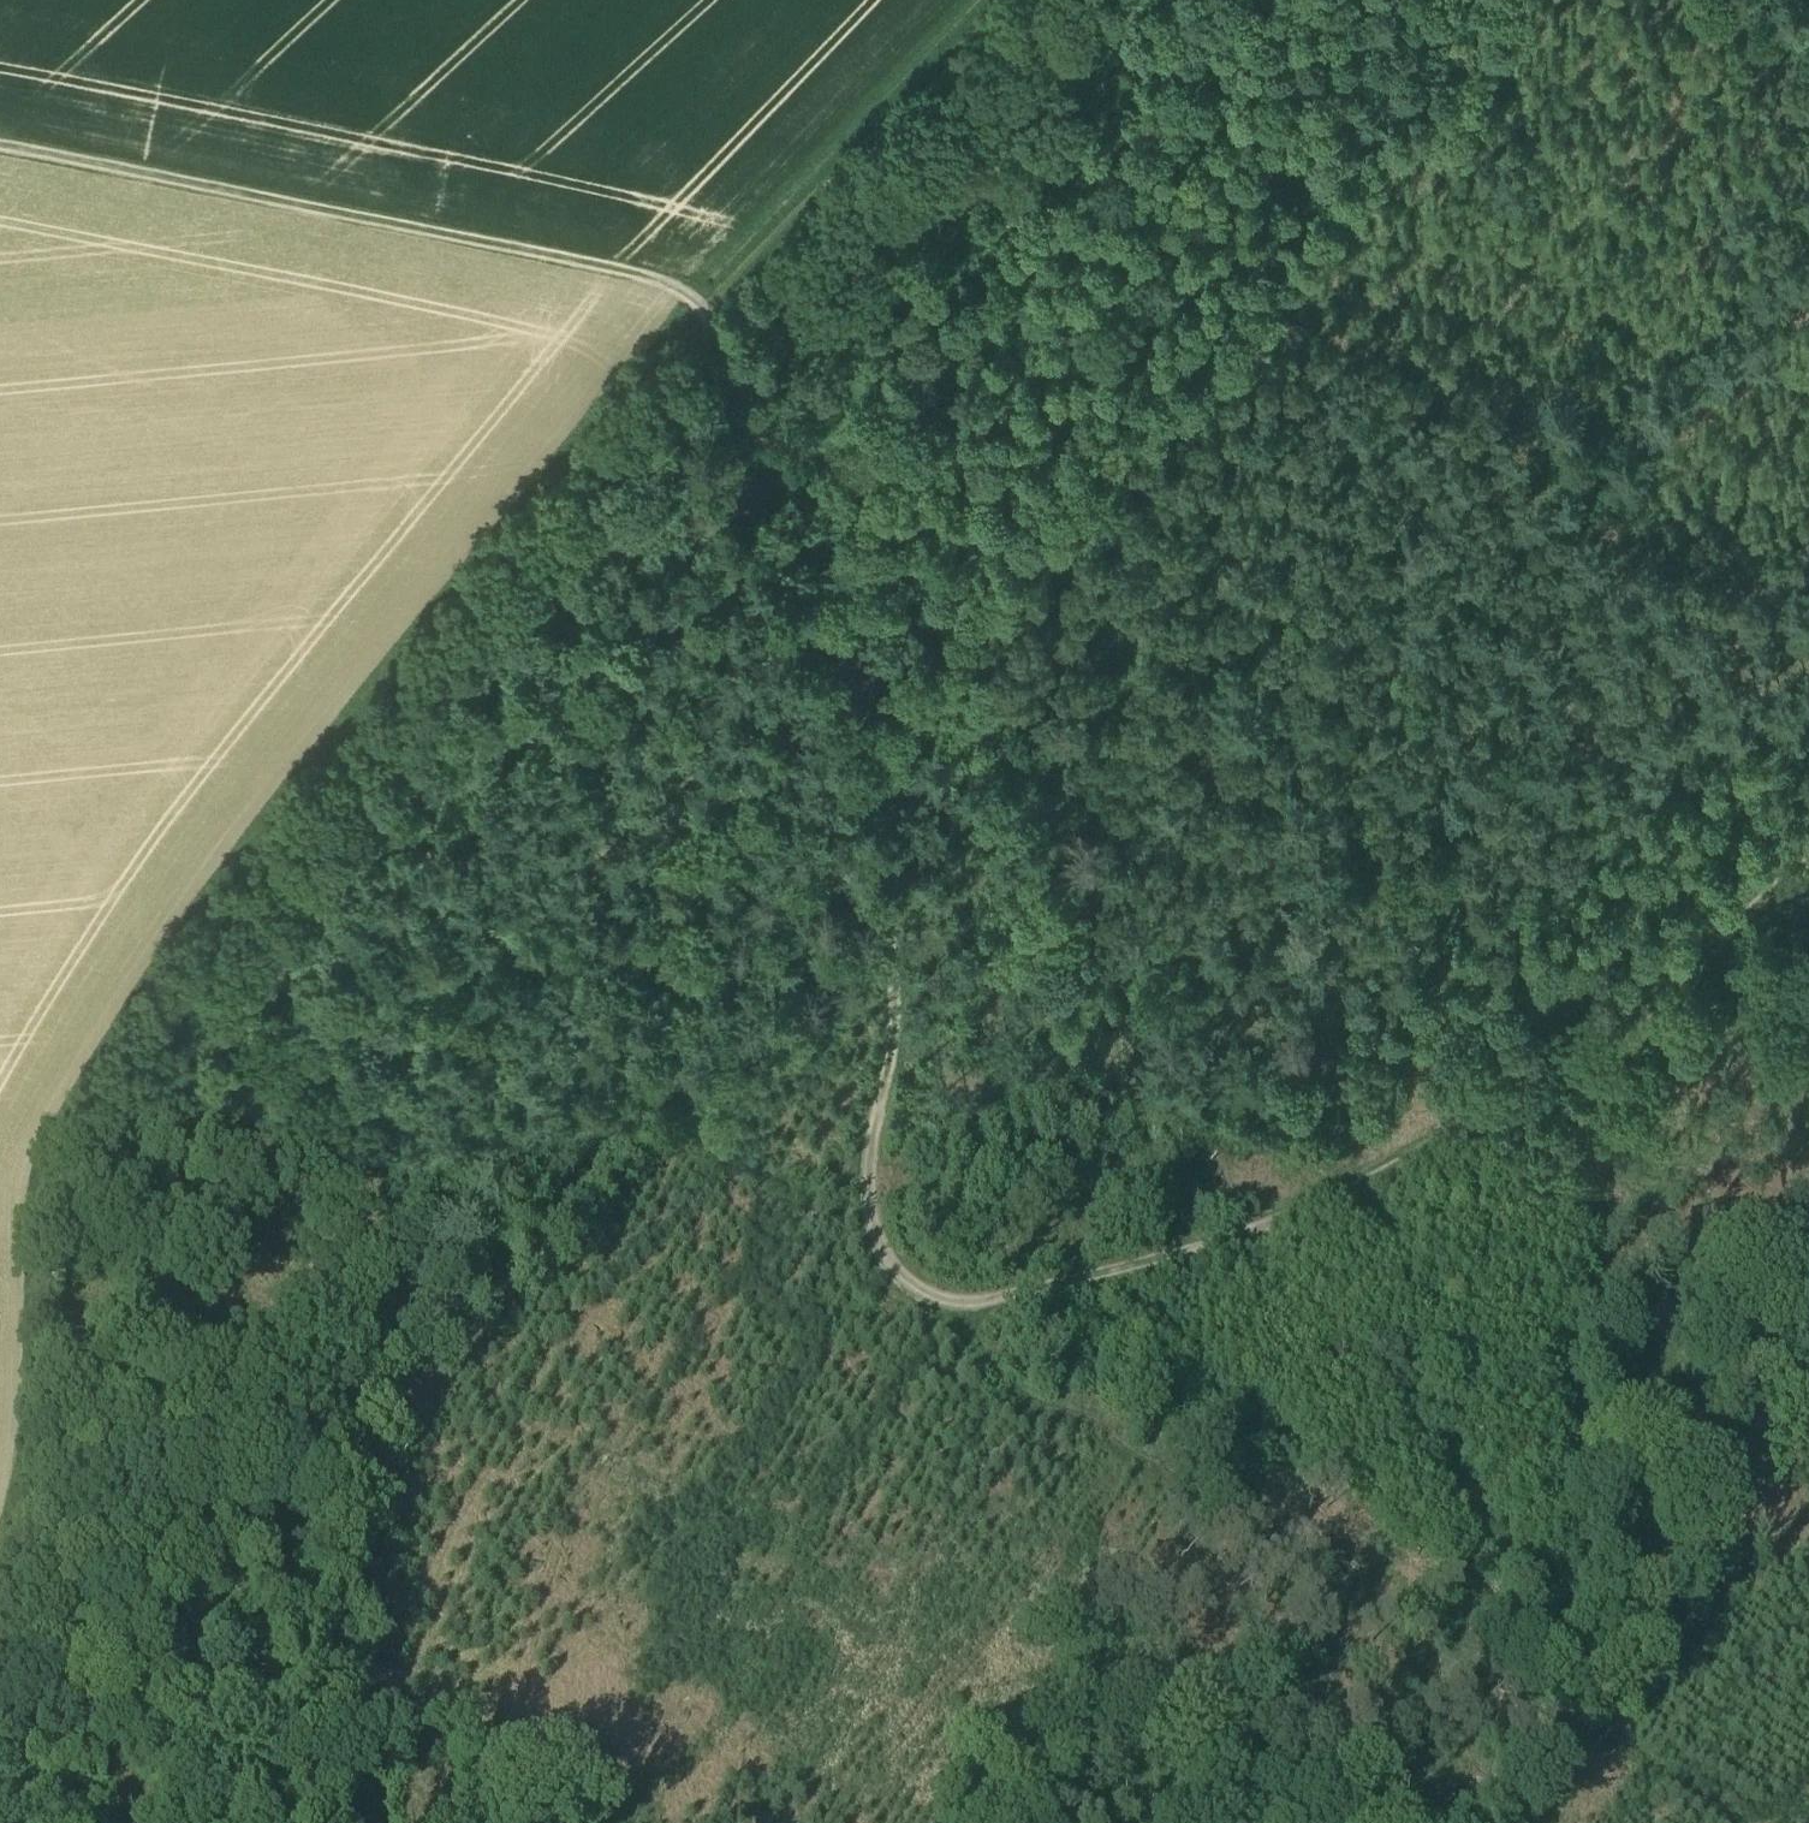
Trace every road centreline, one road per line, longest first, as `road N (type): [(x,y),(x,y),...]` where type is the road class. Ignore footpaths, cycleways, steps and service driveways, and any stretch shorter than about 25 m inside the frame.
road 1 (track): [(710,315),(753,406),(876,736),(882,1009),(866,1183),(893,1276),(932,1296)]
road 2 (track): [(1808,863),(1613,1039),(1320,1209),(1143,1263),(932,1296)]
road 3 (track): [(0,149),(639,271),(684,292),(710,315)]

